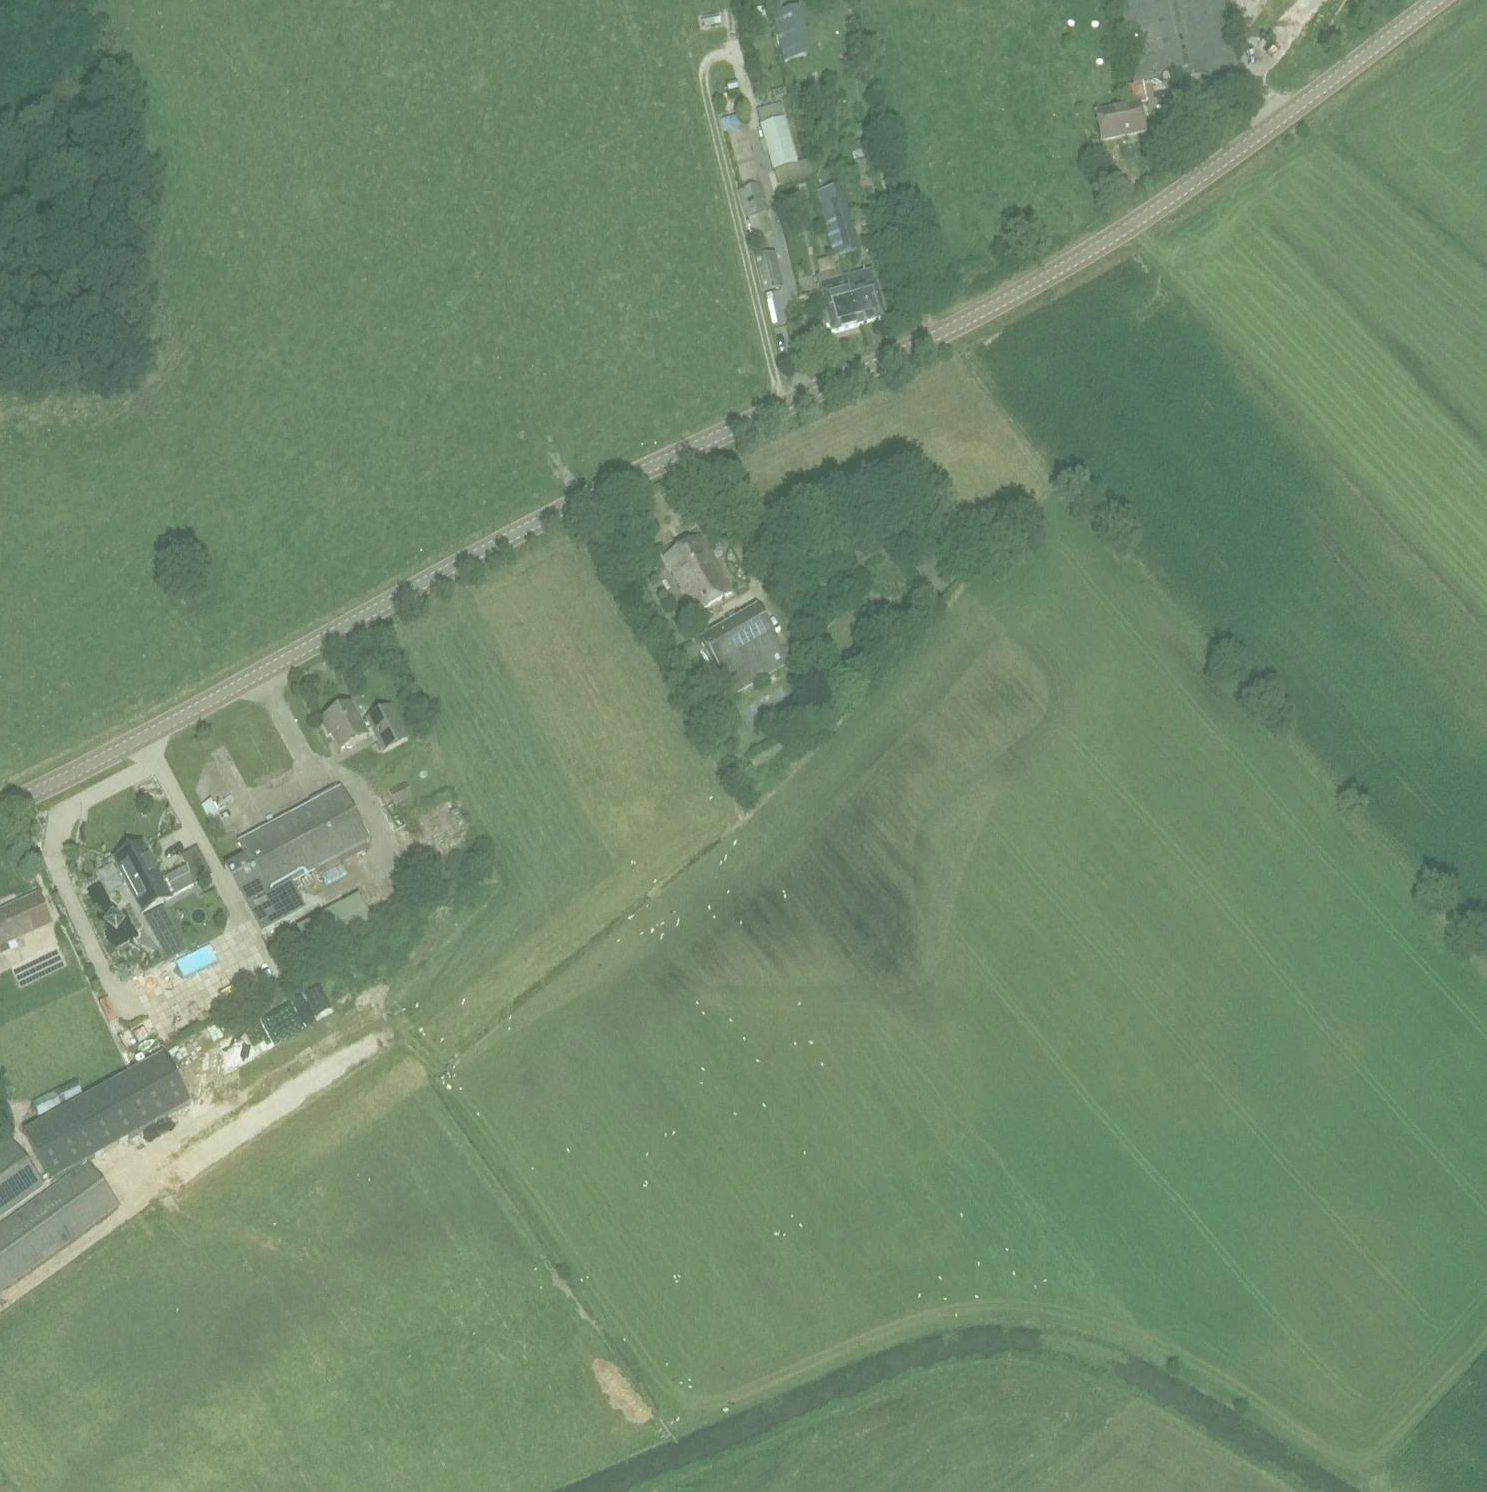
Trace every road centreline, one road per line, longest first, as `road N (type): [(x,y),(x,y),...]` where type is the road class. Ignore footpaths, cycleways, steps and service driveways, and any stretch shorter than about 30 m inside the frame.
road 1 (tertiary): [(0,811),(551,514),(1050,276),(1138,222),(1440,0)]

